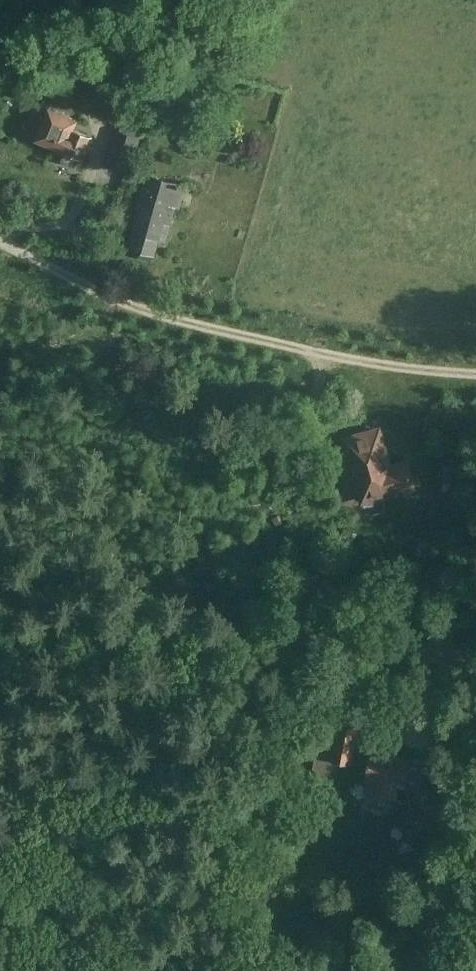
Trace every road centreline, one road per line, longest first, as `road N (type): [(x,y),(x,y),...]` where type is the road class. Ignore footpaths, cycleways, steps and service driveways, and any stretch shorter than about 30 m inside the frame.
road 1 (track): [(0,244),(171,318),(251,342),(475,381)]
road 2 (track): [(475,672),(392,656),(0,635)]

